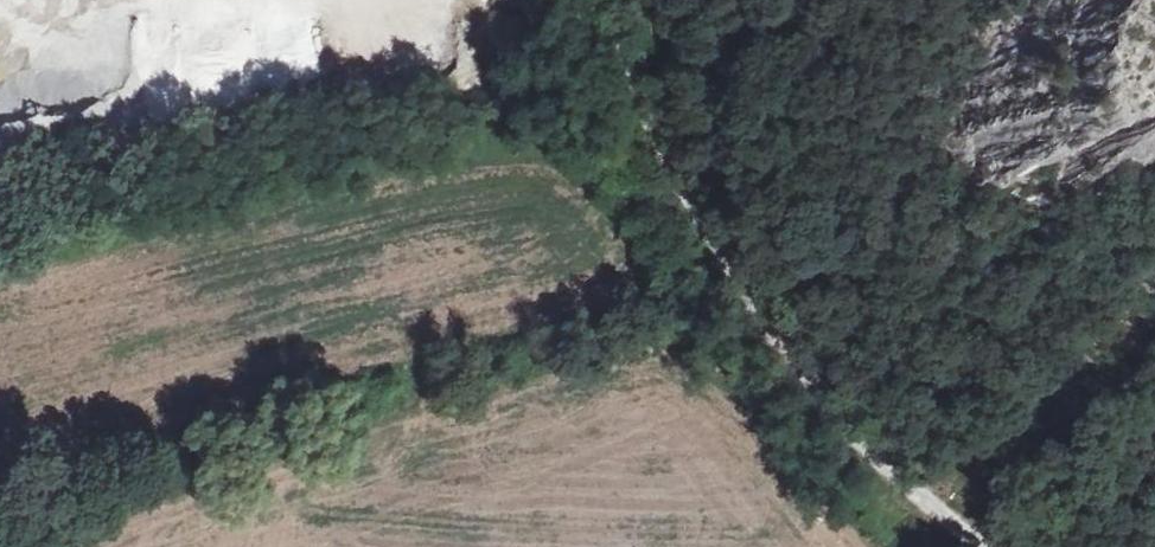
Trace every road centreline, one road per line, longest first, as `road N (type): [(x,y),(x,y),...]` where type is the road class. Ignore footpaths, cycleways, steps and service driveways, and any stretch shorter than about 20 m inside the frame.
road 1 (track): [(607,0),(657,165),(698,243),(886,467),(983,546)]

